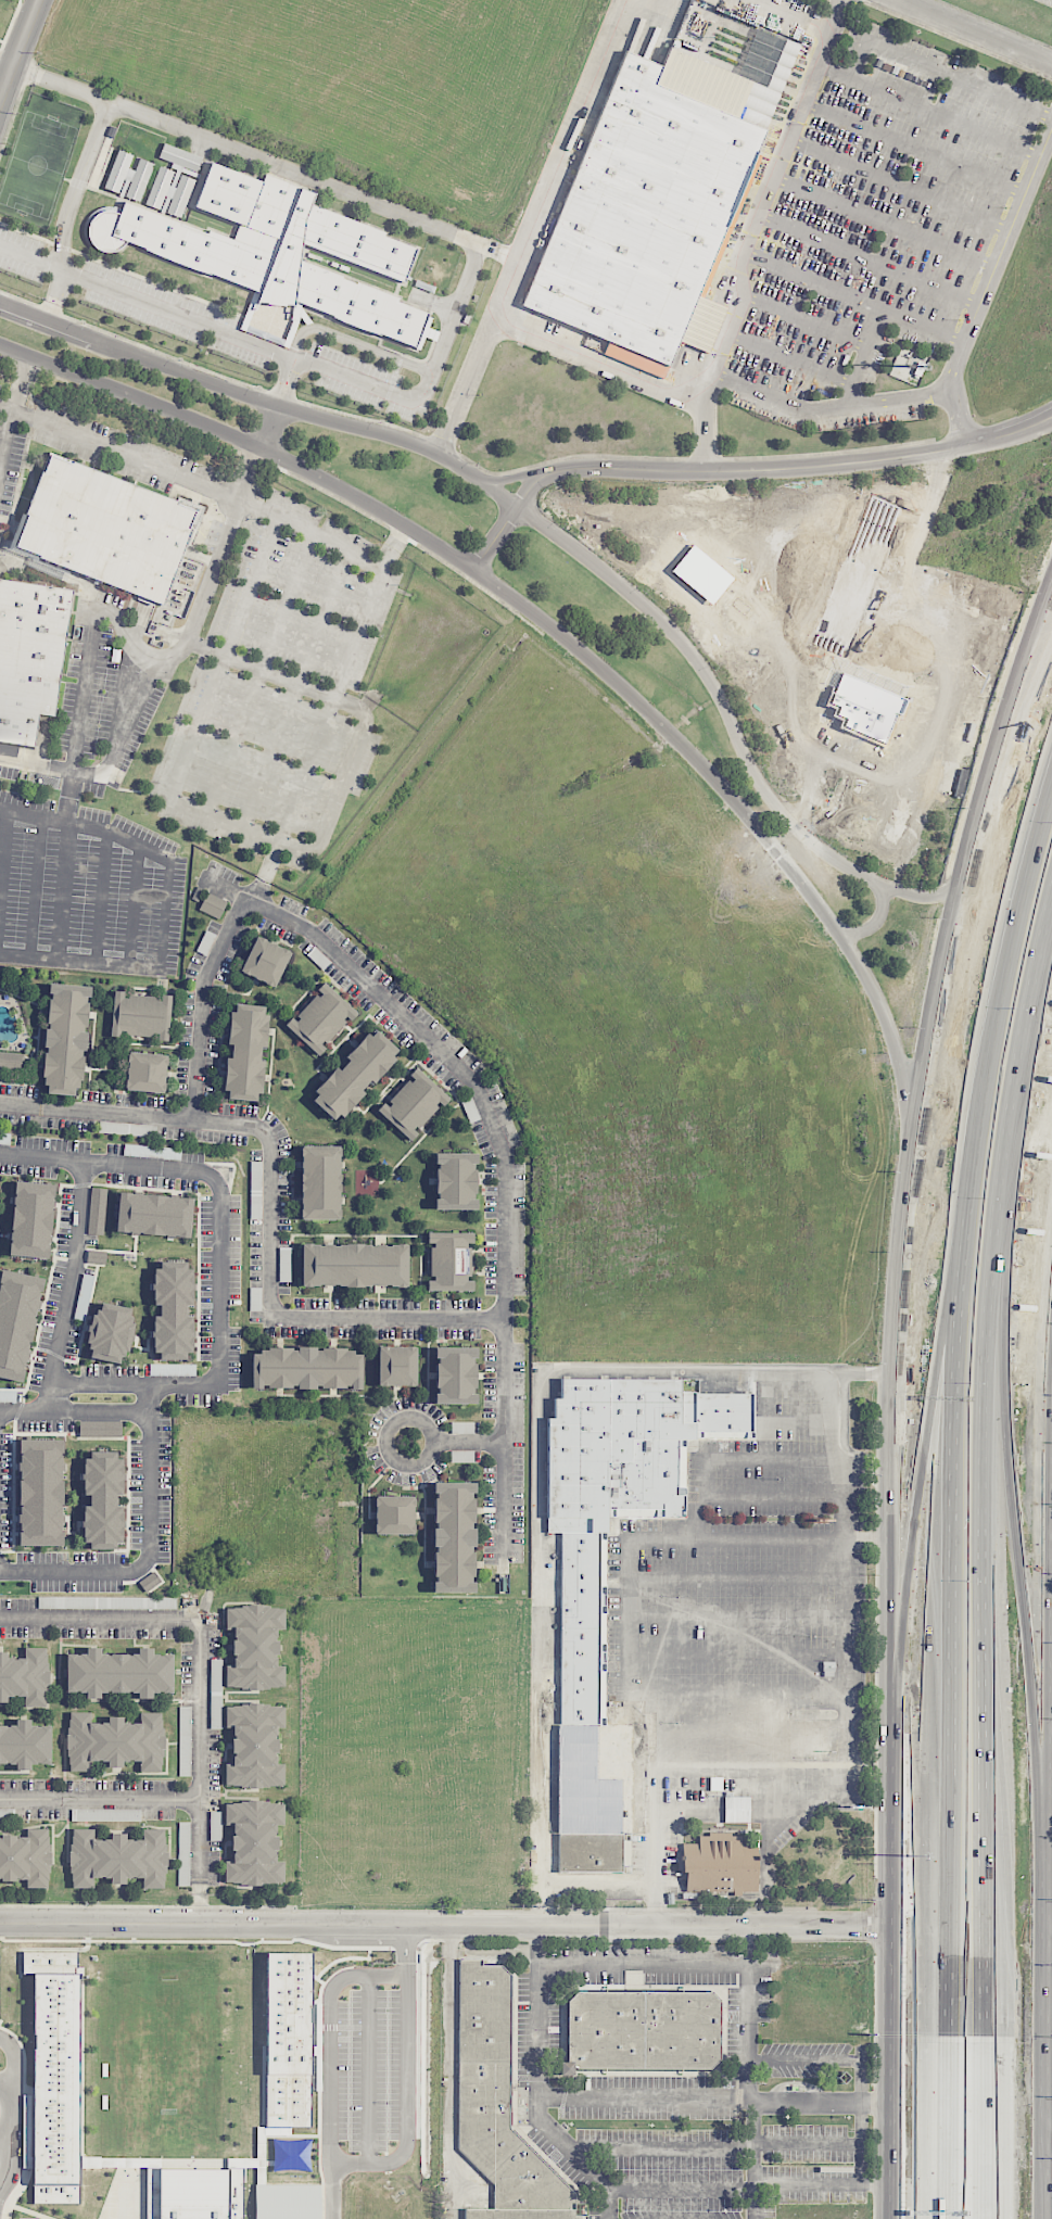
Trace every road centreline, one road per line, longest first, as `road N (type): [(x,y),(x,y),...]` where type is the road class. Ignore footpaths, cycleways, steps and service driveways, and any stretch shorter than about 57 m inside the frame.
road 1 (motorway): [(1051,681),(960,1041),(928,1272),(920,1626),(933,1913),(949,2042)]
road 2 (motorway): [(988,2218),(988,1348),(1013,1103),(1051,922)]
road 3 (motorway): [(1051,773),(989,1039),(963,1240),(949,2042)]
road 4 (tertiary): [(0,343),(253,444),(413,530),(628,689),(713,774),(858,955),(887,1014),(916,1127)]
road 5 (tertiary): [(966,889),(913,896),(814,842),(756,770),(717,683),(681,638),(618,580),(444,455),(96,339)]
road 6 (secondary): [(1038,2218),(1040,1552),(1051,1286)]
road 7 (residential): [(892,1927),(0,1923)]
road 8 (motorway): [(987,2025),(1027,1386),(1051,1154)]
road 9 (residential): [(1051,419),(878,460),(553,472),(529,491),(473,571)]
road 10 (secondary): [(916,1127),(900,1318),(900,1689)]
road 11 (secondary): [(900,1689),(892,2218)]
road 12 (secondary): [(996,773),(916,1127)]
road 13 (secondary): [(1051,595),(996,773)]
road 14 (motorway): [(949,2042),(950,2218)]
road 15 (residential): [(1051,66),(894,0)]
road 16 (motorway): [(1051,653),(996,773)]

